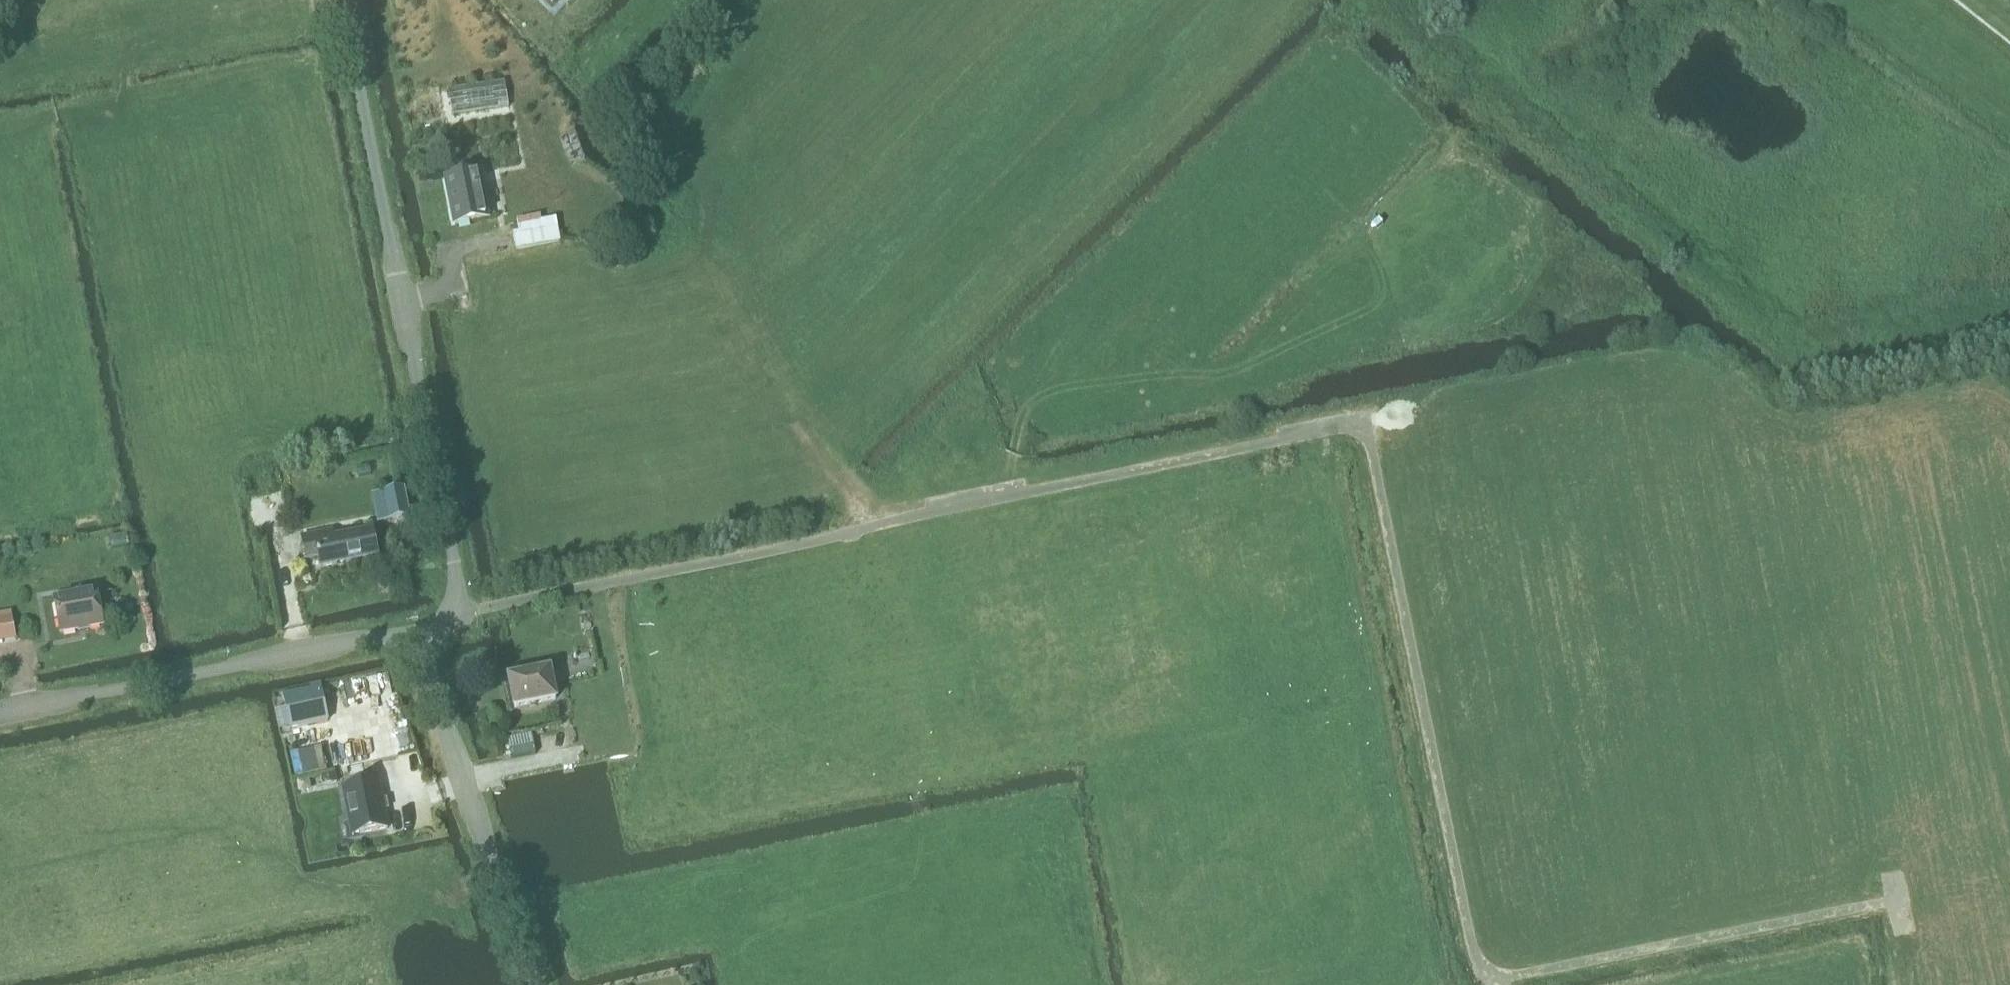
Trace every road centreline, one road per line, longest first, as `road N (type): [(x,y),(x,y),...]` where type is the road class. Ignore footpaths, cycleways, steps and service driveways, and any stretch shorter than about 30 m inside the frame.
road 1 (unclassified): [(417,629),(442,624),(456,610),(458,583),(340,0)]
road 2 (unclassified): [(0,708),(417,629)]
road 3 (unclassified): [(538,984),(417,629)]

